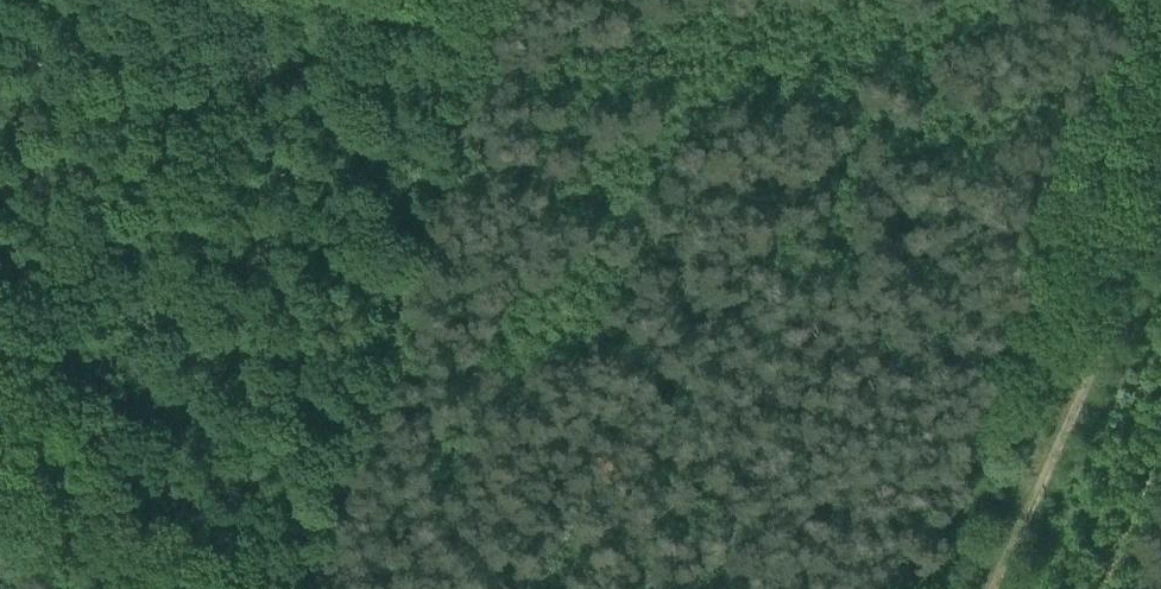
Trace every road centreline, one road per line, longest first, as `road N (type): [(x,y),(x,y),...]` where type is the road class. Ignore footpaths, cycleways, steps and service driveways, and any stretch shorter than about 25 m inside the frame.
road 1 (track): [(1002,588),(1160,220)]

